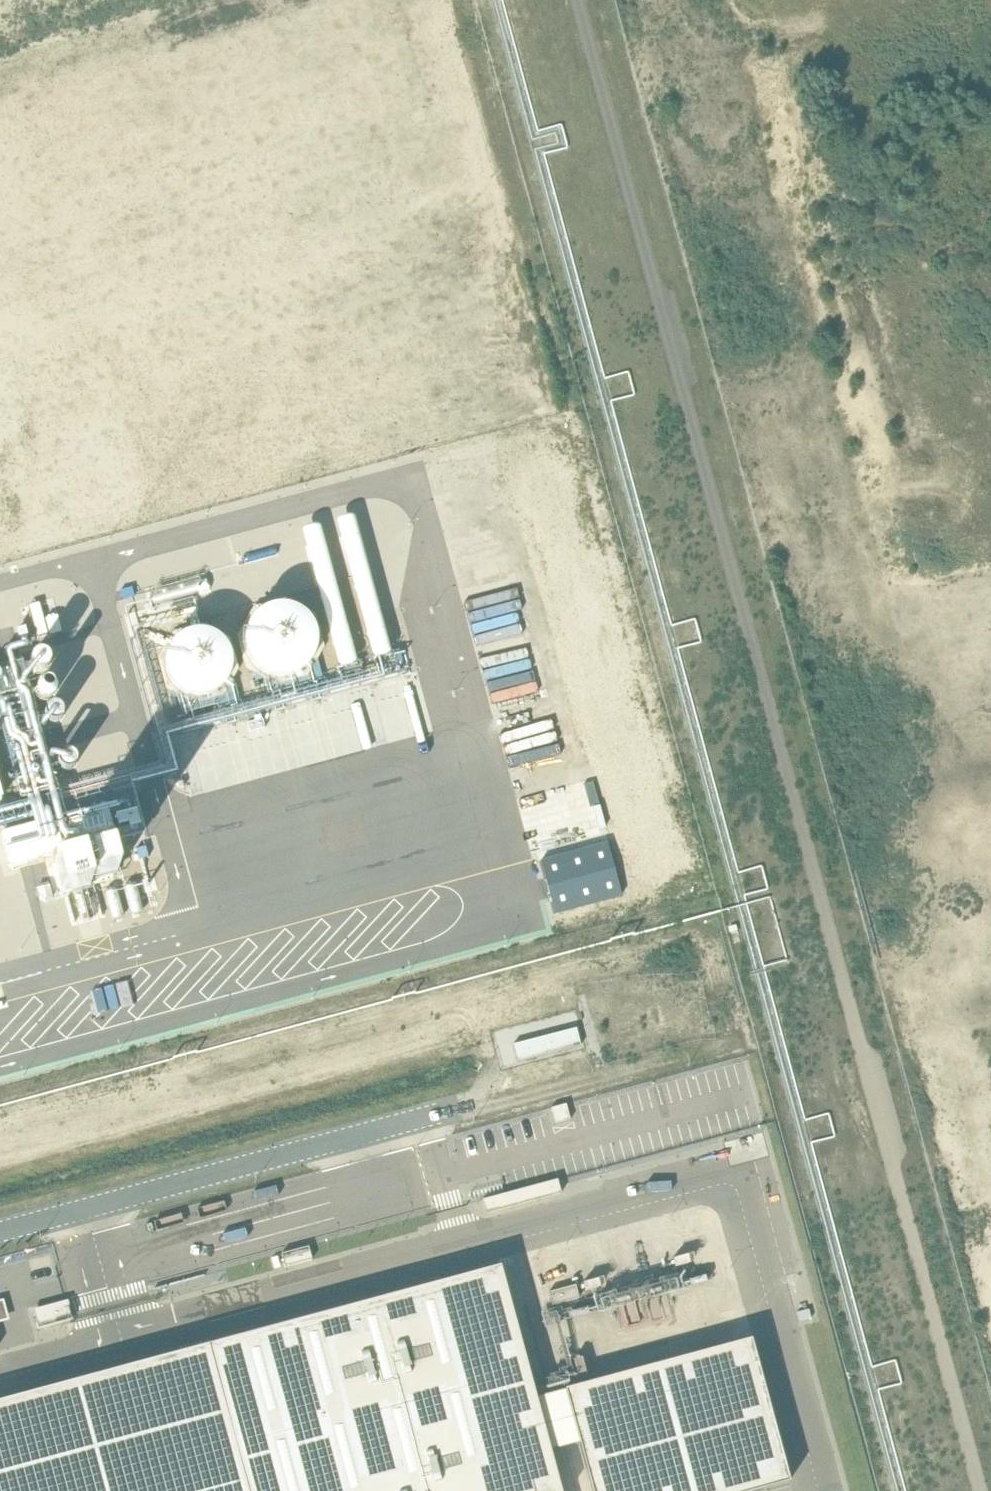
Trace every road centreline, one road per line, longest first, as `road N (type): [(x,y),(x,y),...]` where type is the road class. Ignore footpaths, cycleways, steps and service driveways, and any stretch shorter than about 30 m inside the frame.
road 1 (unclassified): [(0,1233),(460,1106)]

